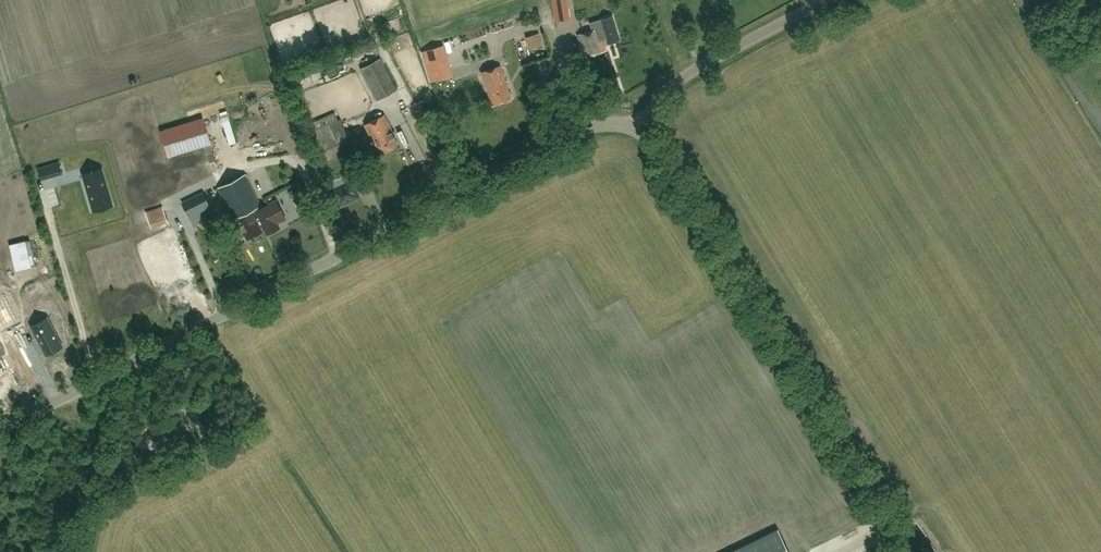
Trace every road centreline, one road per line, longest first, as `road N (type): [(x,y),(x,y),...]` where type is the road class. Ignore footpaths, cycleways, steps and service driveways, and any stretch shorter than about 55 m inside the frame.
road 1 (tertiary): [(0,422),(577,131),(604,124),(638,131)]
road 2 (tertiary): [(908,551),(655,145),(638,131)]
road 3 (unclassified): [(638,131),(689,72),(824,0)]

